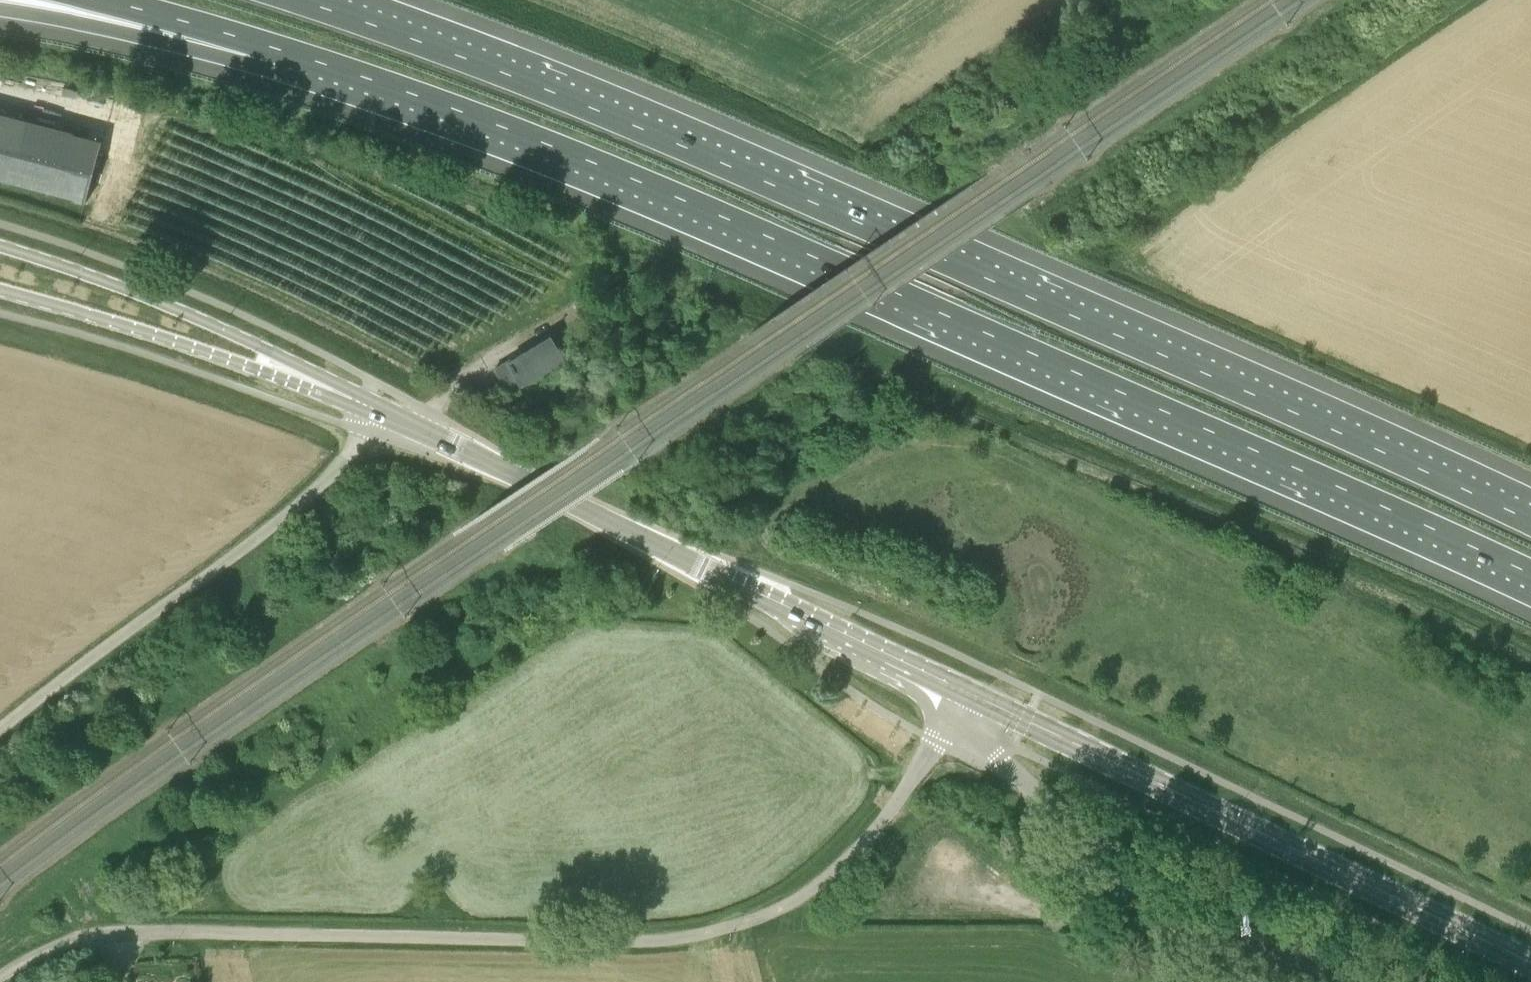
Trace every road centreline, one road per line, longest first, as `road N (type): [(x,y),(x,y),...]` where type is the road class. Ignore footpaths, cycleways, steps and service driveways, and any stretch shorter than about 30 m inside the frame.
road 1 (motorway): [(297,57),(495,125),(733,223),(1530,575)]
road 2 (motorway): [(1530,521),(548,89),(303,0)]
road 3 (unclassified): [(0,979),(62,943),(117,931),(640,939),(745,922),(803,894),(858,850),(964,692)]
road 4 (secondary): [(964,692),(376,410)]
road 5 (secondary): [(1530,965),(964,692)]
road 6 (unclassified): [(0,727),(285,515),(346,458),(376,410)]
road 7 (secondary): [(355,401),(345,388),(213,325),(0,247)]
road 8 (secondary): [(0,291),(355,401)]
road 9 (motorway): [(0,9),(297,57)]
road 10 (motorway): [(98,0),(297,57)]
road 11 (track): [(1042,913),(1072,923),(1102,921),(1124,913),(1146,886)]

